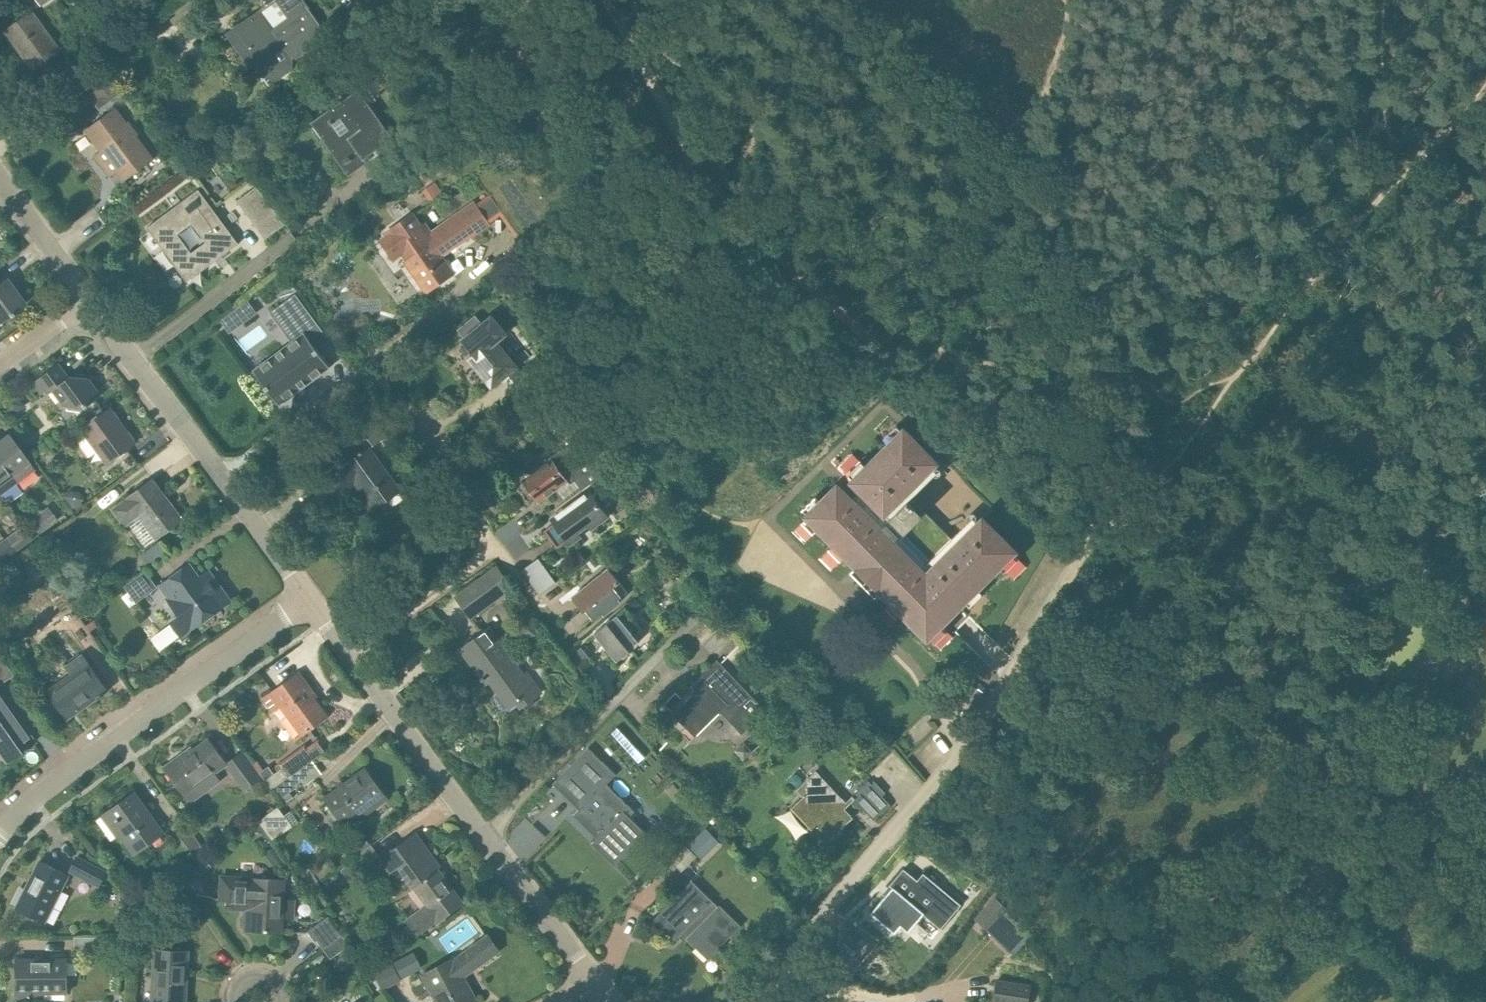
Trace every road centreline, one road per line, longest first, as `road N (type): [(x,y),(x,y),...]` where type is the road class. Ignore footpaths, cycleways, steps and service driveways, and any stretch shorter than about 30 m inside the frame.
road 1 (track): [(607,0),(657,89),(736,199),(858,334),(933,384),(1056,397),(1095,424)]
road 2 (track): [(1110,503),(964,752),(752,1001)]
road 3 (residential): [(600,993),(309,597)]
road 4 (residential): [(0,833),(33,798),(309,597)]
road 5 (residential): [(309,597),(87,300)]
road 6 (track): [(351,653),(496,546),(442,456),(433,434),(438,414)]
road 7 (track): [(671,645),(485,837)]
road 8 (track): [(0,153),(201,0)]
road 9 (residential): [(87,300),(0,182)]

